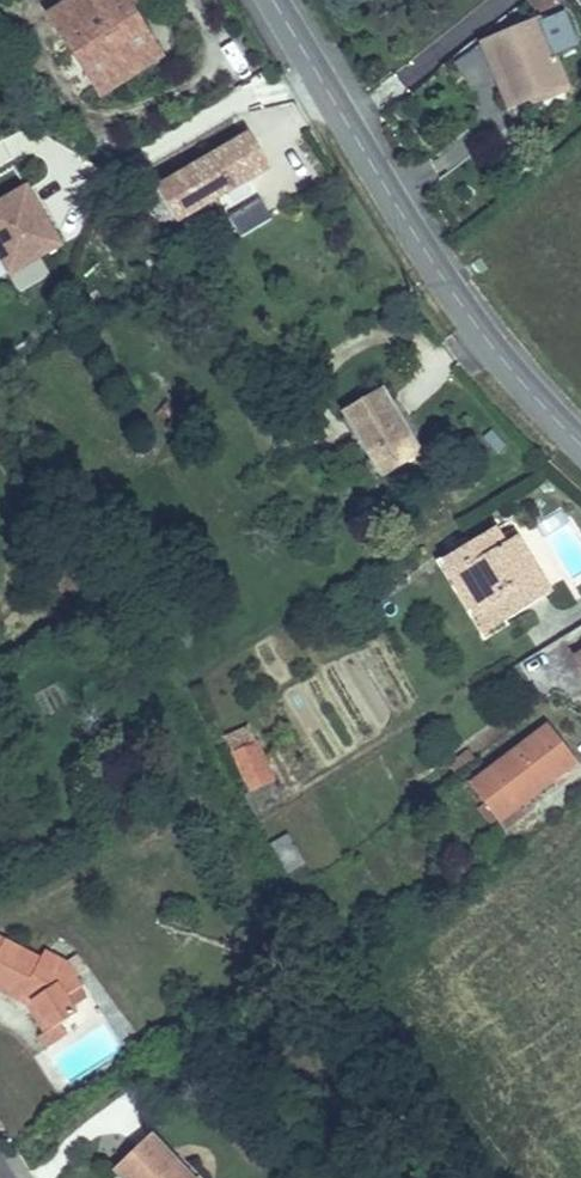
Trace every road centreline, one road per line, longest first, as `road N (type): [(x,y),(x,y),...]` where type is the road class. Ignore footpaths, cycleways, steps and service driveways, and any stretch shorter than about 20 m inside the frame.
road 1 (unclassified): [(275,0),(421,251),(504,368),(580,450)]

